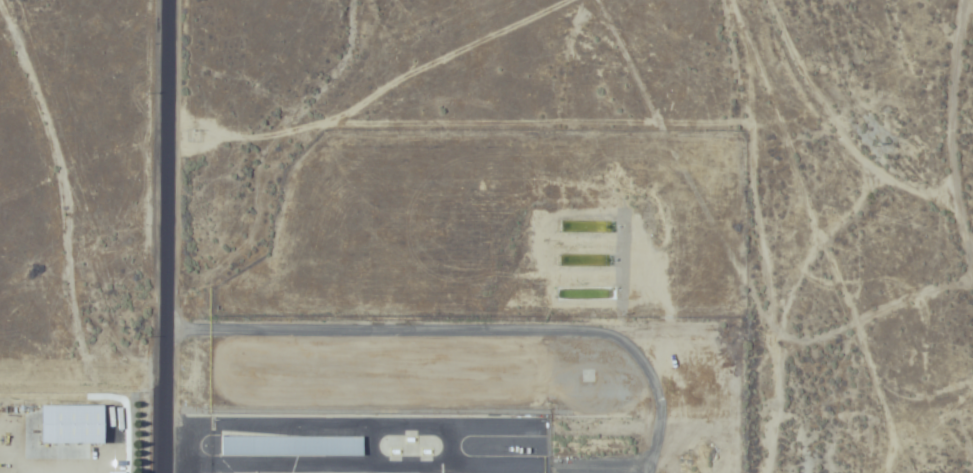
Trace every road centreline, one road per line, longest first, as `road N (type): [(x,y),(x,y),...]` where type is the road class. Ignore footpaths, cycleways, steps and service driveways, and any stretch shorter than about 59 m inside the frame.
road 1 (residential): [(647,472),(656,427),(618,333),(161,324)]
road 2 (residential): [(161,420),(656,427)]
road 3 (residential): [(161,472),(159,0)]

